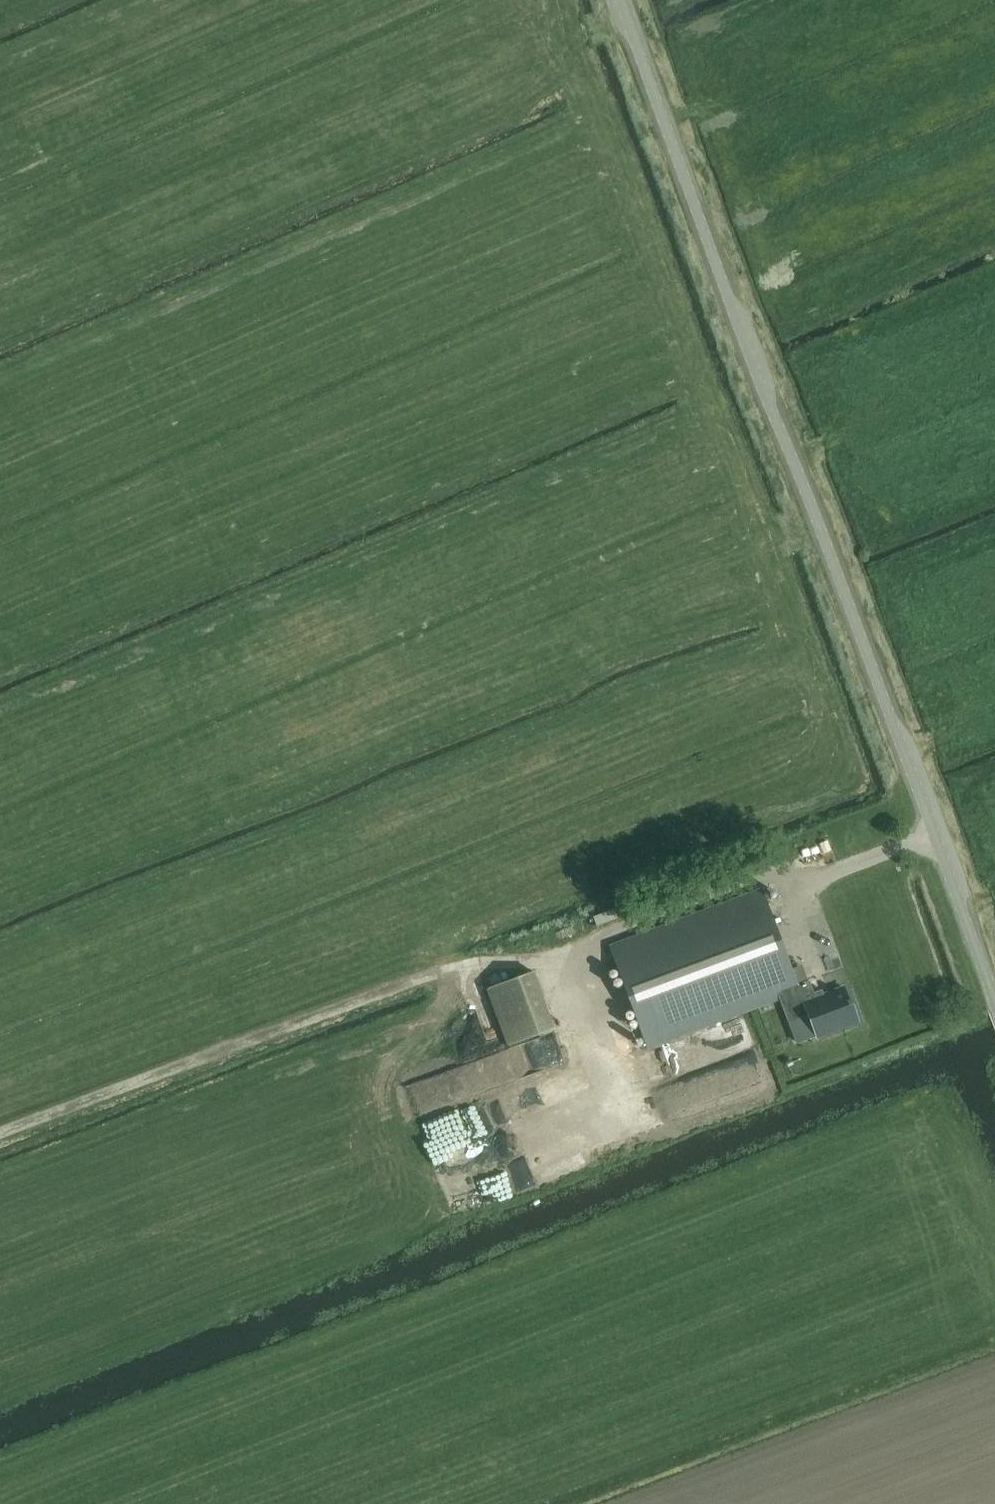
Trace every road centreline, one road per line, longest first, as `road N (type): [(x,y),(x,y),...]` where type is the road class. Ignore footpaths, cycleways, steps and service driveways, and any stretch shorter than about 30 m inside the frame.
road 1 (unclassified): [(994,1004),(628,0)]

